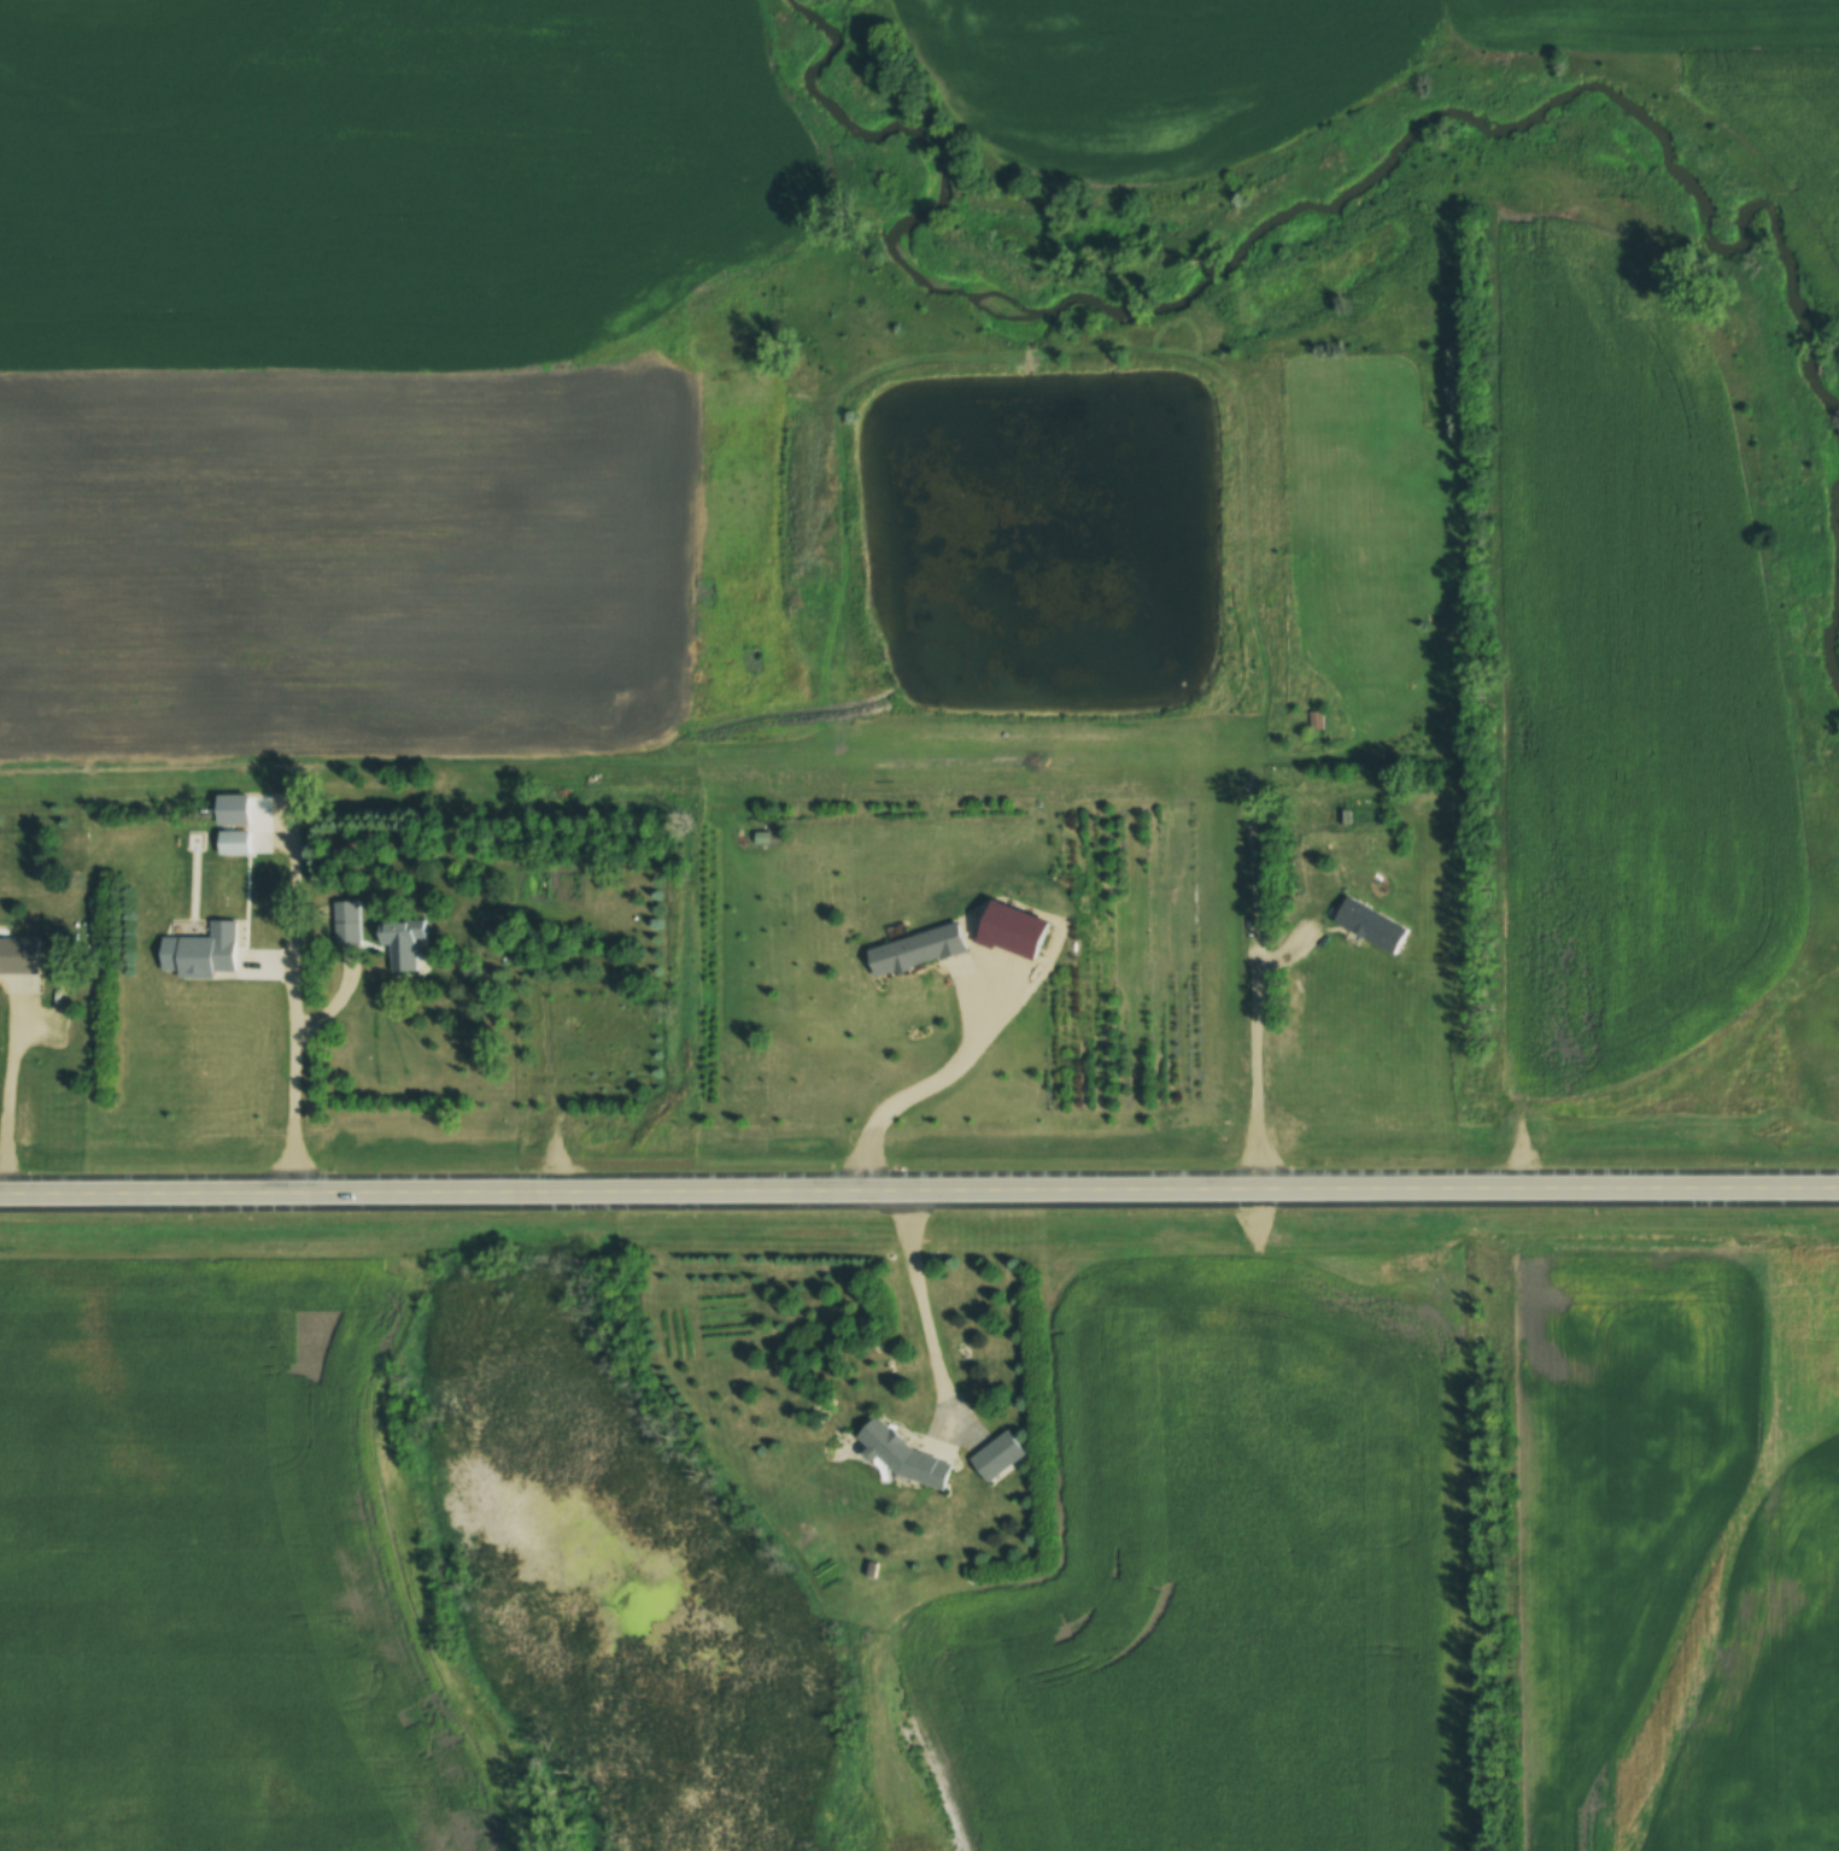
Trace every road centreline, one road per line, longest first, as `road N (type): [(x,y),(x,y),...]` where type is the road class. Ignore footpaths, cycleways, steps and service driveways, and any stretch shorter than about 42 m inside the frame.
road 1 (trunk): [(1838,1199),(0,1204)]

